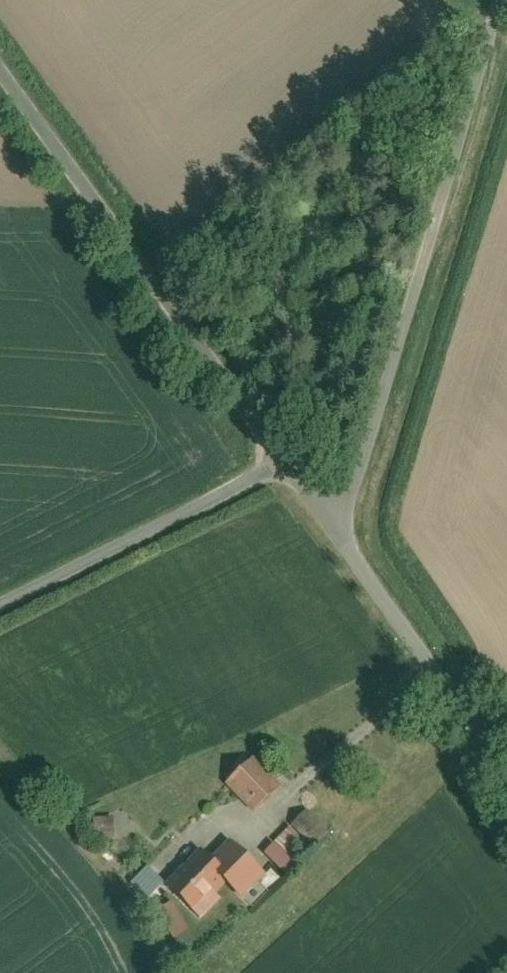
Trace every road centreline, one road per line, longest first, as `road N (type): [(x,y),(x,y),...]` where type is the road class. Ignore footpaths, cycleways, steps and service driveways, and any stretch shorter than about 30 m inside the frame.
road 1 (unclassified): [(499,0),(354,489),(333,527)]
road 2 (unclassified): [(0,69),(284,460)]
road 3 (residential): [(284,460),(0,602)]
road 4 (unclassified): [(333,527),(506,769)]

